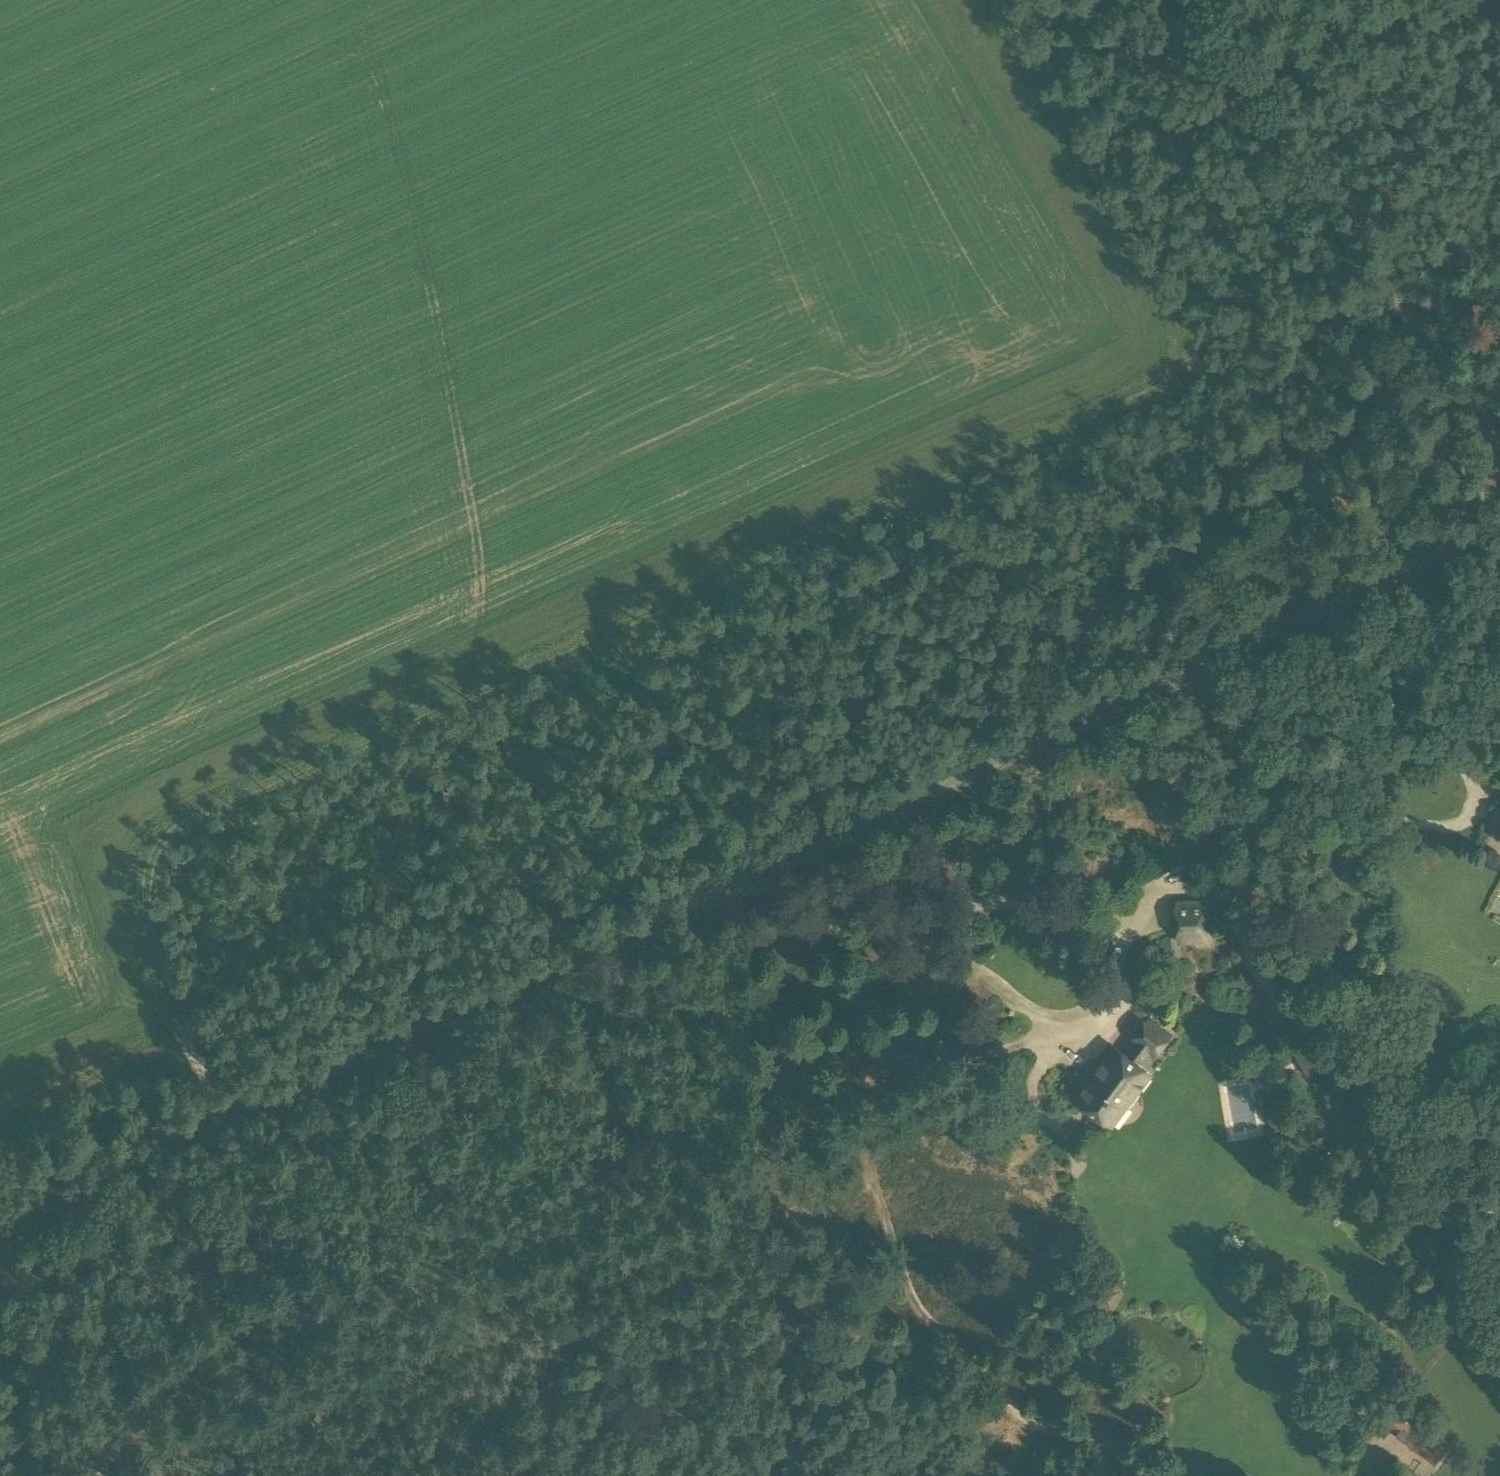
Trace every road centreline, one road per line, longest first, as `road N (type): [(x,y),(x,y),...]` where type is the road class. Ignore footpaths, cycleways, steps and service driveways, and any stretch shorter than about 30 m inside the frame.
road 1 (unclassified): [(14,1214),(1499,528)]
road 2 (track): [(1159,300),(1159,365),(1125,401),(174,827),(152,867),(145,909),(216,1126)]
road 3 (track): [(1499,489),(1197,0)]
road 4 (unclassified): [(14,1214),(24,1475)]

